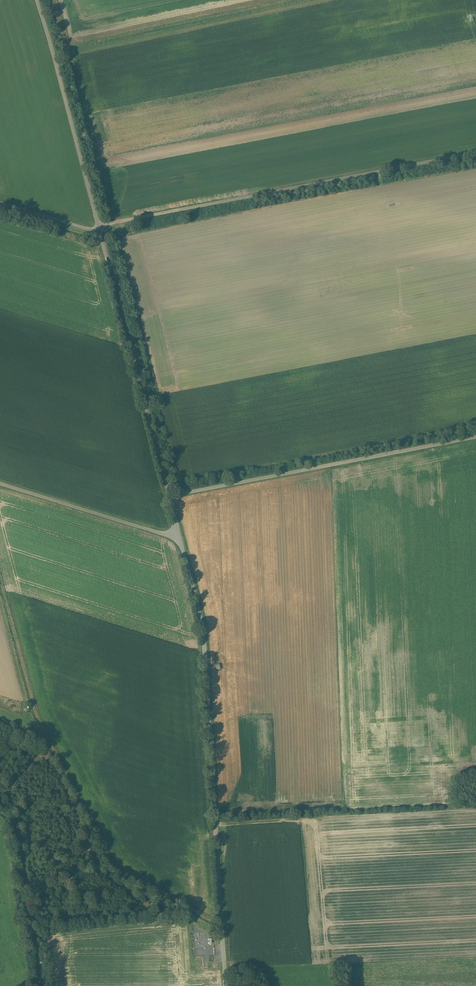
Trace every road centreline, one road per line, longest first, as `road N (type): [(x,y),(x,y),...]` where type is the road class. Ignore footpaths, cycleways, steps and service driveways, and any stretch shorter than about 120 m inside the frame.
road 1 (unclassified): [(181,541),(203,627),(226,985)]
road 2 (unclassified): [(475,152),(98,226)]
road 3 (unclassified): [(185,492),(475,437)]
road 4 (unclassified): [(100,233),(166,485)]
road 5 (unclassified): [(36,0),(98,226)]
road 6 (unclassified): [(0,484),(181,541)]
road 7 (track): [(48,985),(18,821),(0,813)]

